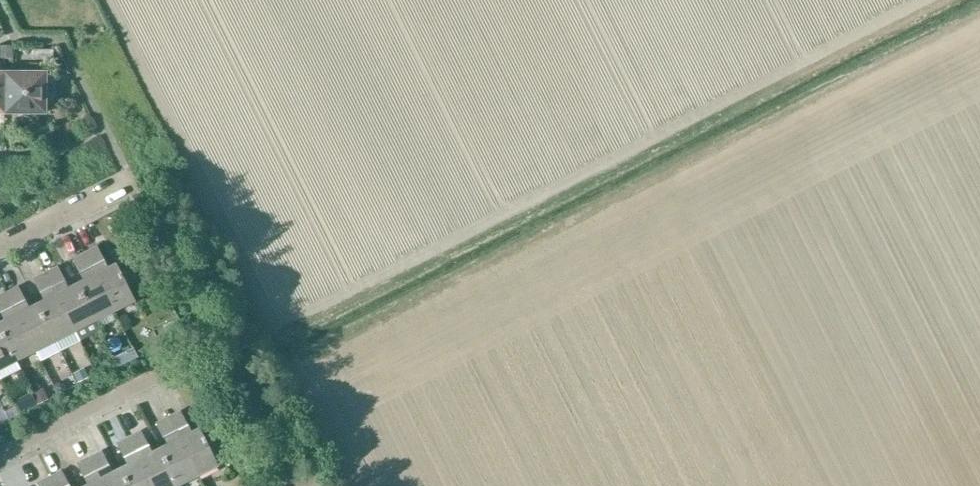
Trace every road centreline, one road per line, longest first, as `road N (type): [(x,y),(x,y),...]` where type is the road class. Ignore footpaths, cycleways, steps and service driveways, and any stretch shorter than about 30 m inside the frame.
road 1 (residential): [(0,457),(157,377)]
road 2 (residential): [(132,181),(0,246)]

